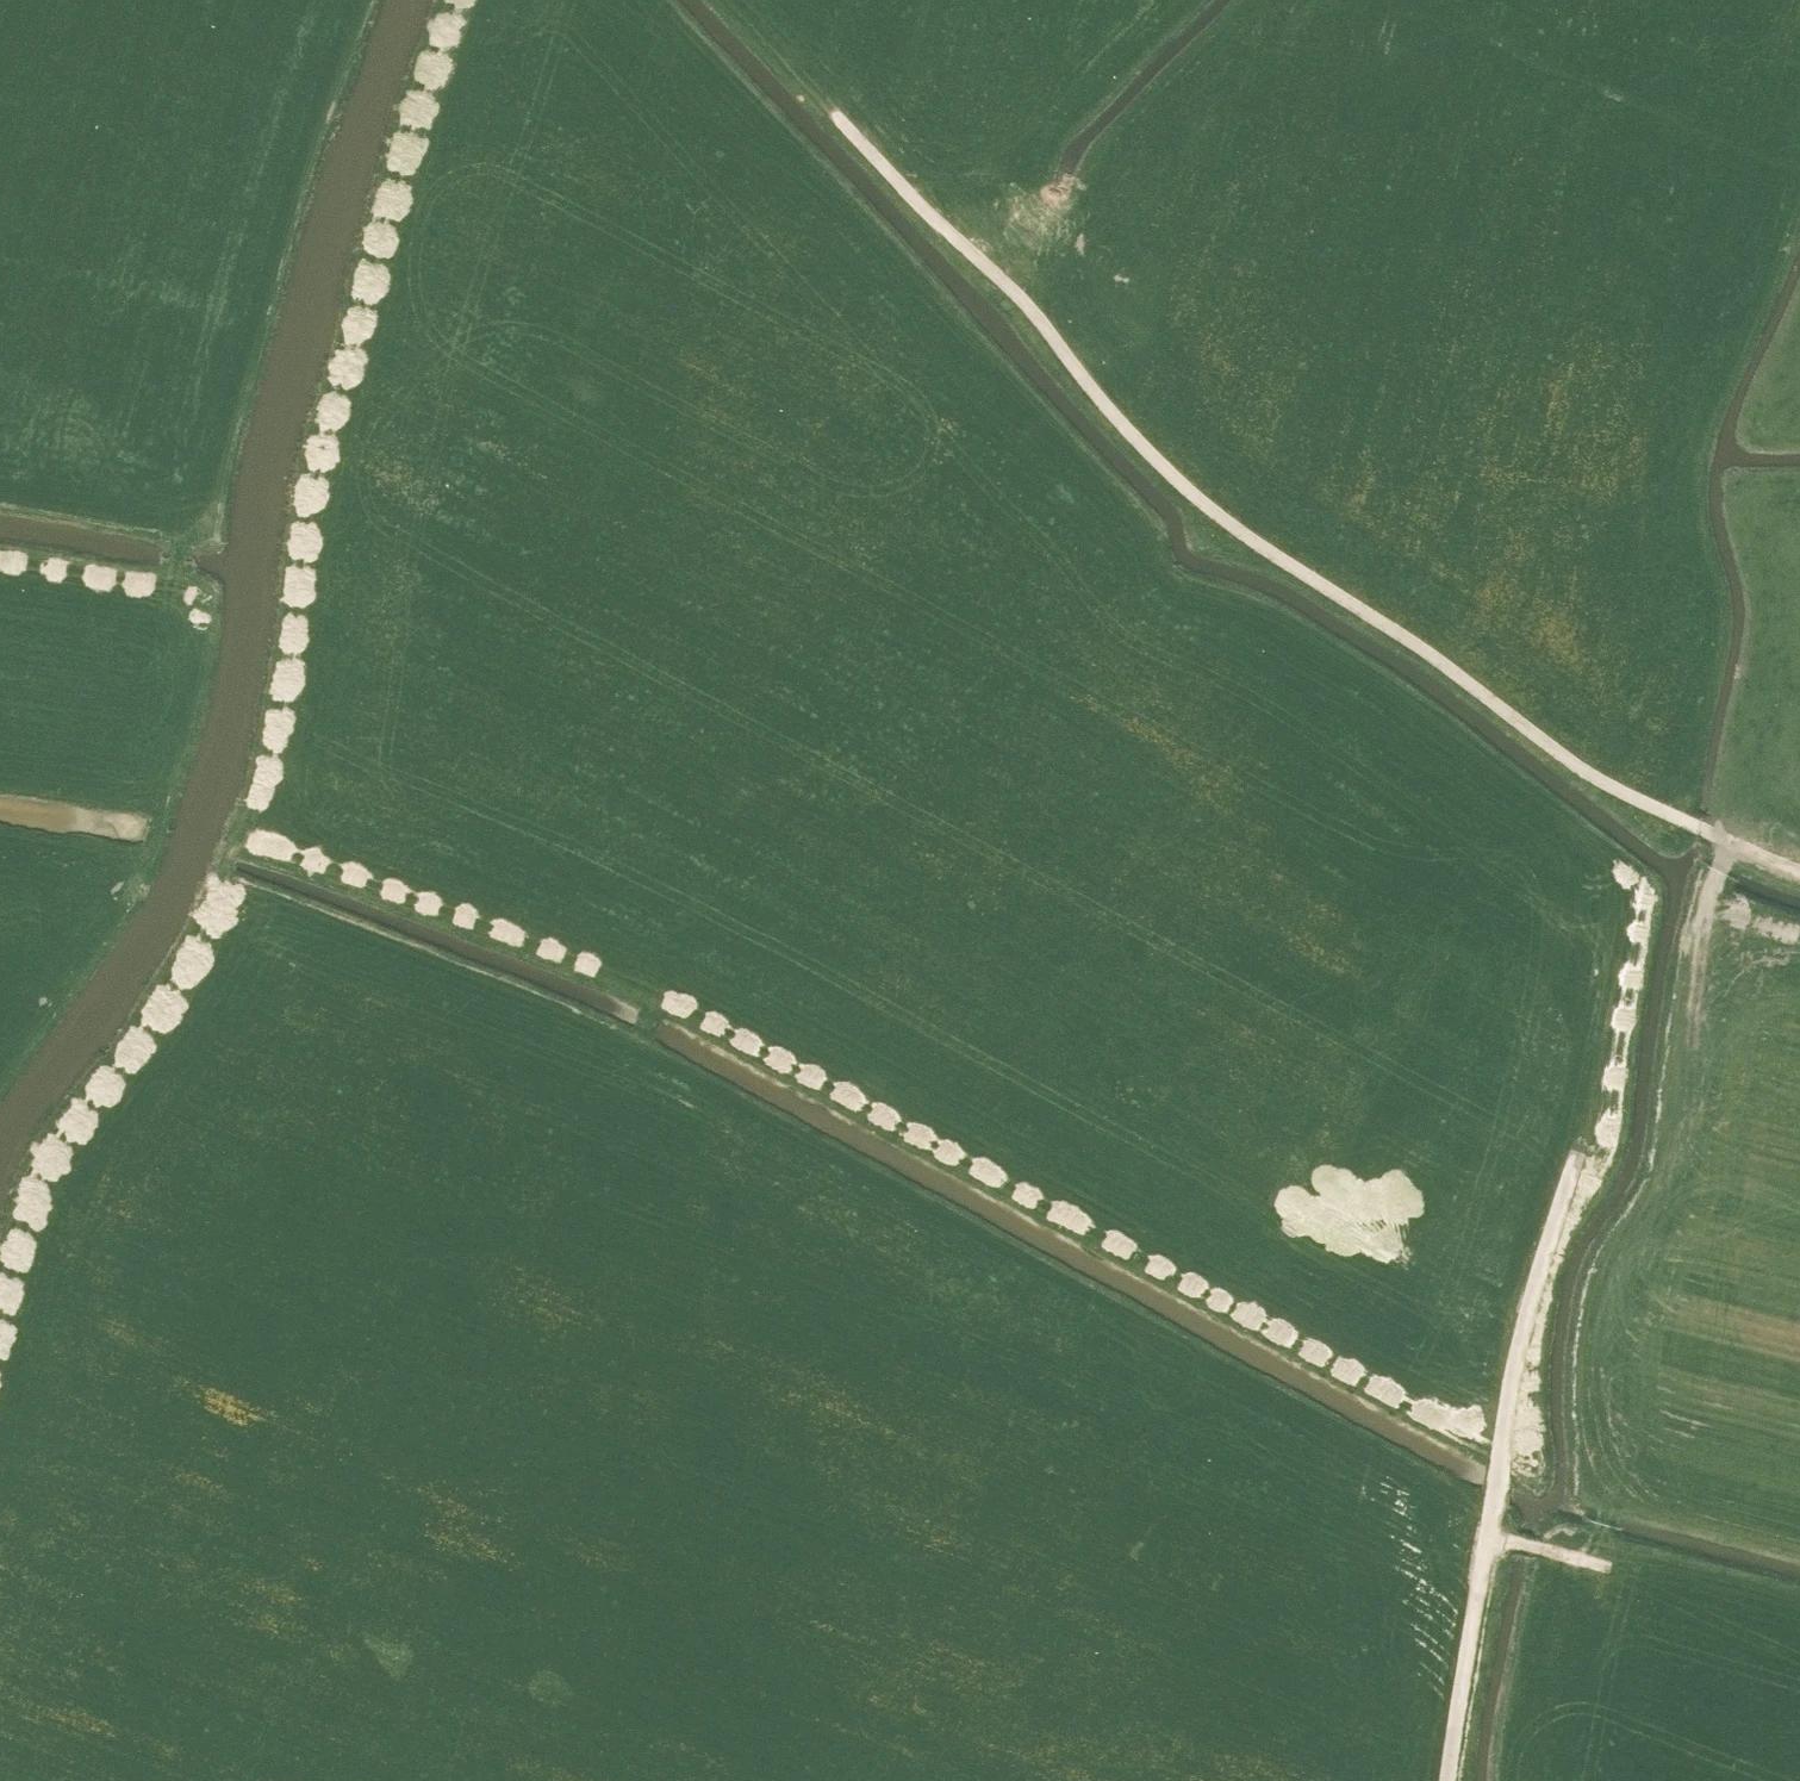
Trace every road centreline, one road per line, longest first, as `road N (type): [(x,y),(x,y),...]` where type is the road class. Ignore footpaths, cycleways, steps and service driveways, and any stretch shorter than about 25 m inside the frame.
road 1 (track): [(833,113),(1030,306),(1101,397),(1217,513),(1430,653),(1585,771),(1799,871)]
road 2 (track): [(1576,1158),(1514,1366),(1450,1780)]
road 3 (track): [(1606,1565),(1487,1535)]

